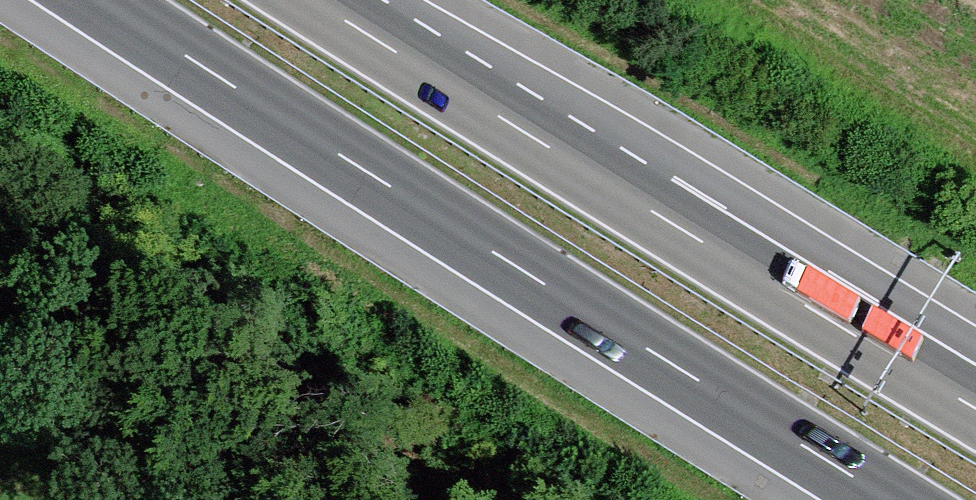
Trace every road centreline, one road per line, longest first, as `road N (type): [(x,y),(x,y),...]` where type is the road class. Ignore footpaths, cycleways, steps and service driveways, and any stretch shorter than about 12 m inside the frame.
road 1 (motorway): [(97,0),(899,499)]
road 2 (motorway): [(975,407),(318,0)]

